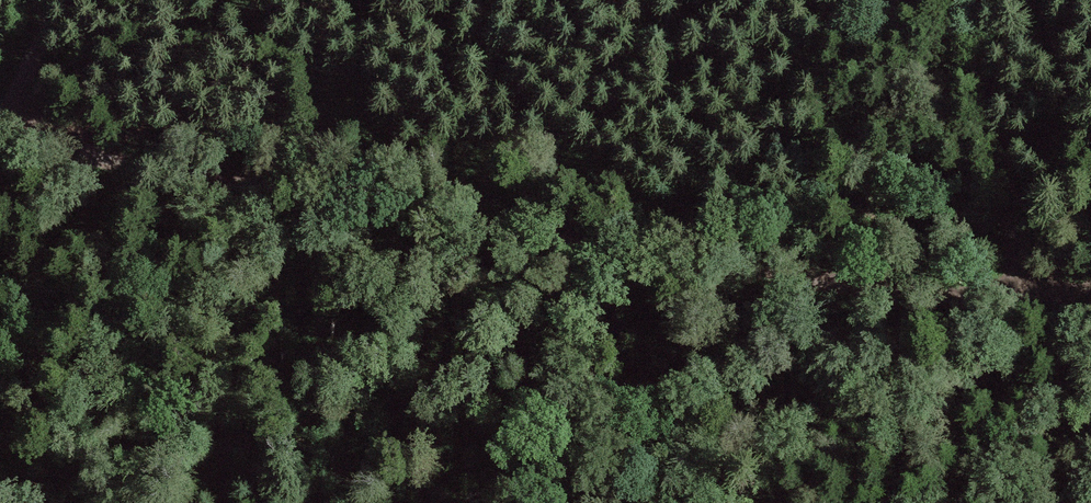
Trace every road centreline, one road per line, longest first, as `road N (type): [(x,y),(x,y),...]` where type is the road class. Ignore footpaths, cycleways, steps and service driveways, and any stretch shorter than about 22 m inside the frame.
road 1 (track): [(1007,297),(837,288),(0,142)]
road 2 (track): [(961,0),(981,86),(1007,297),(1090,288)]
road 3 (track): [(65,0),(0,140)]

